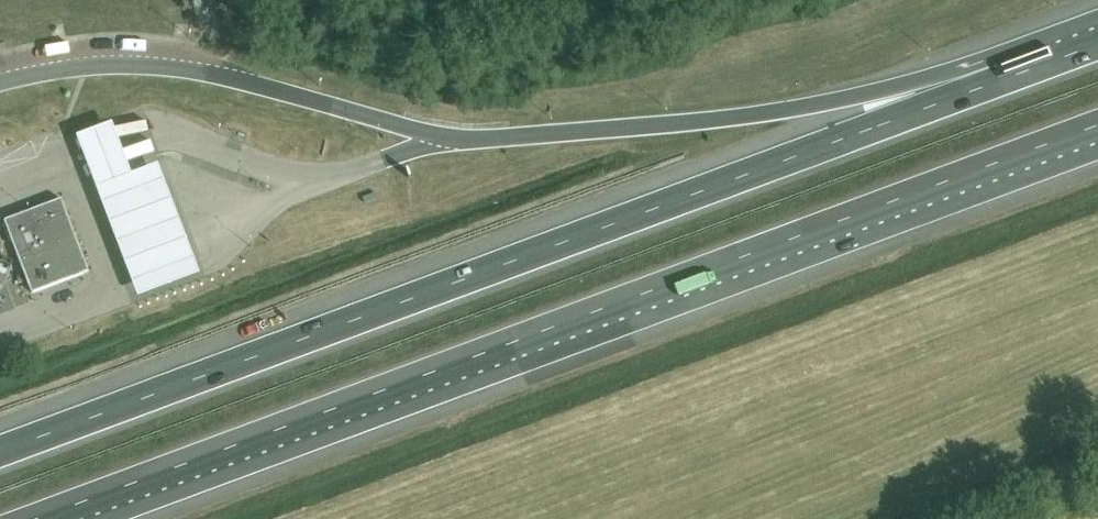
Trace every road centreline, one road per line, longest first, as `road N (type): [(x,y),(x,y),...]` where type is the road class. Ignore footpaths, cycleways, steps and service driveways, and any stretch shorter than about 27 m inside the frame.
road 1 (motorway): [(41,518),(1097,128)]
road 2 (motorway): [(1001,80),(0,450)]
road 3 (motorway): [(1001,80),(673,124),(442,138)]
road 4 (track): [(1097,455),(943,518)]

